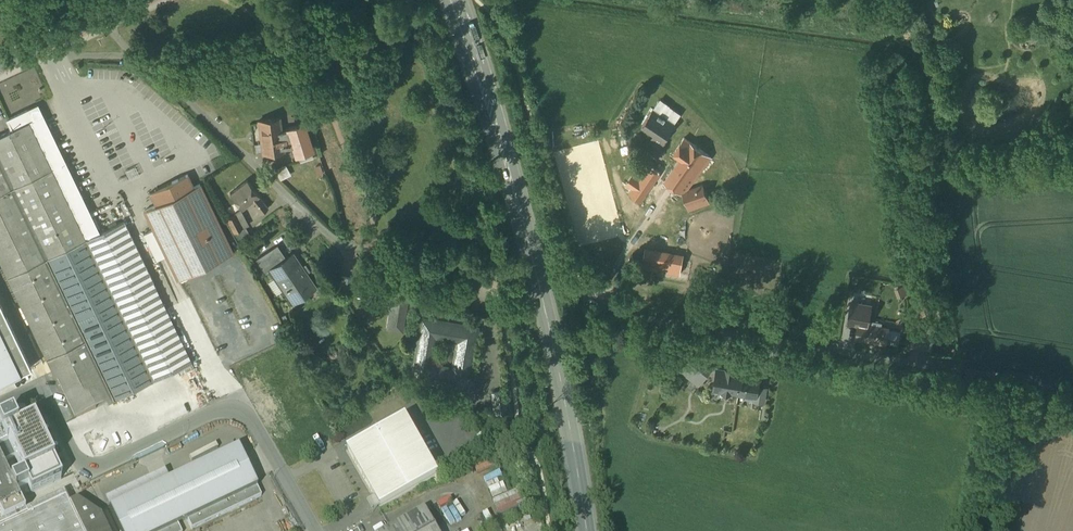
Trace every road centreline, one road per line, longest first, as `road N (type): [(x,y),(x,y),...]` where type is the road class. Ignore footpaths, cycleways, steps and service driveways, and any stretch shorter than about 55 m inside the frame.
road 1 (primary): [(588,530),(539,269),(455,0)]
road 2 (residential): [(51,44),(66,59),(113,57),(157,72),(337,240),(466,267),(488,283)]
road 3 (unclassified): [(1072,392),(637,318),(592,294)]
road 4 (residential): [(316,530),(256,425),(237,411),(214,412),(92,466),(76,457),(42,398),(0,403)]

